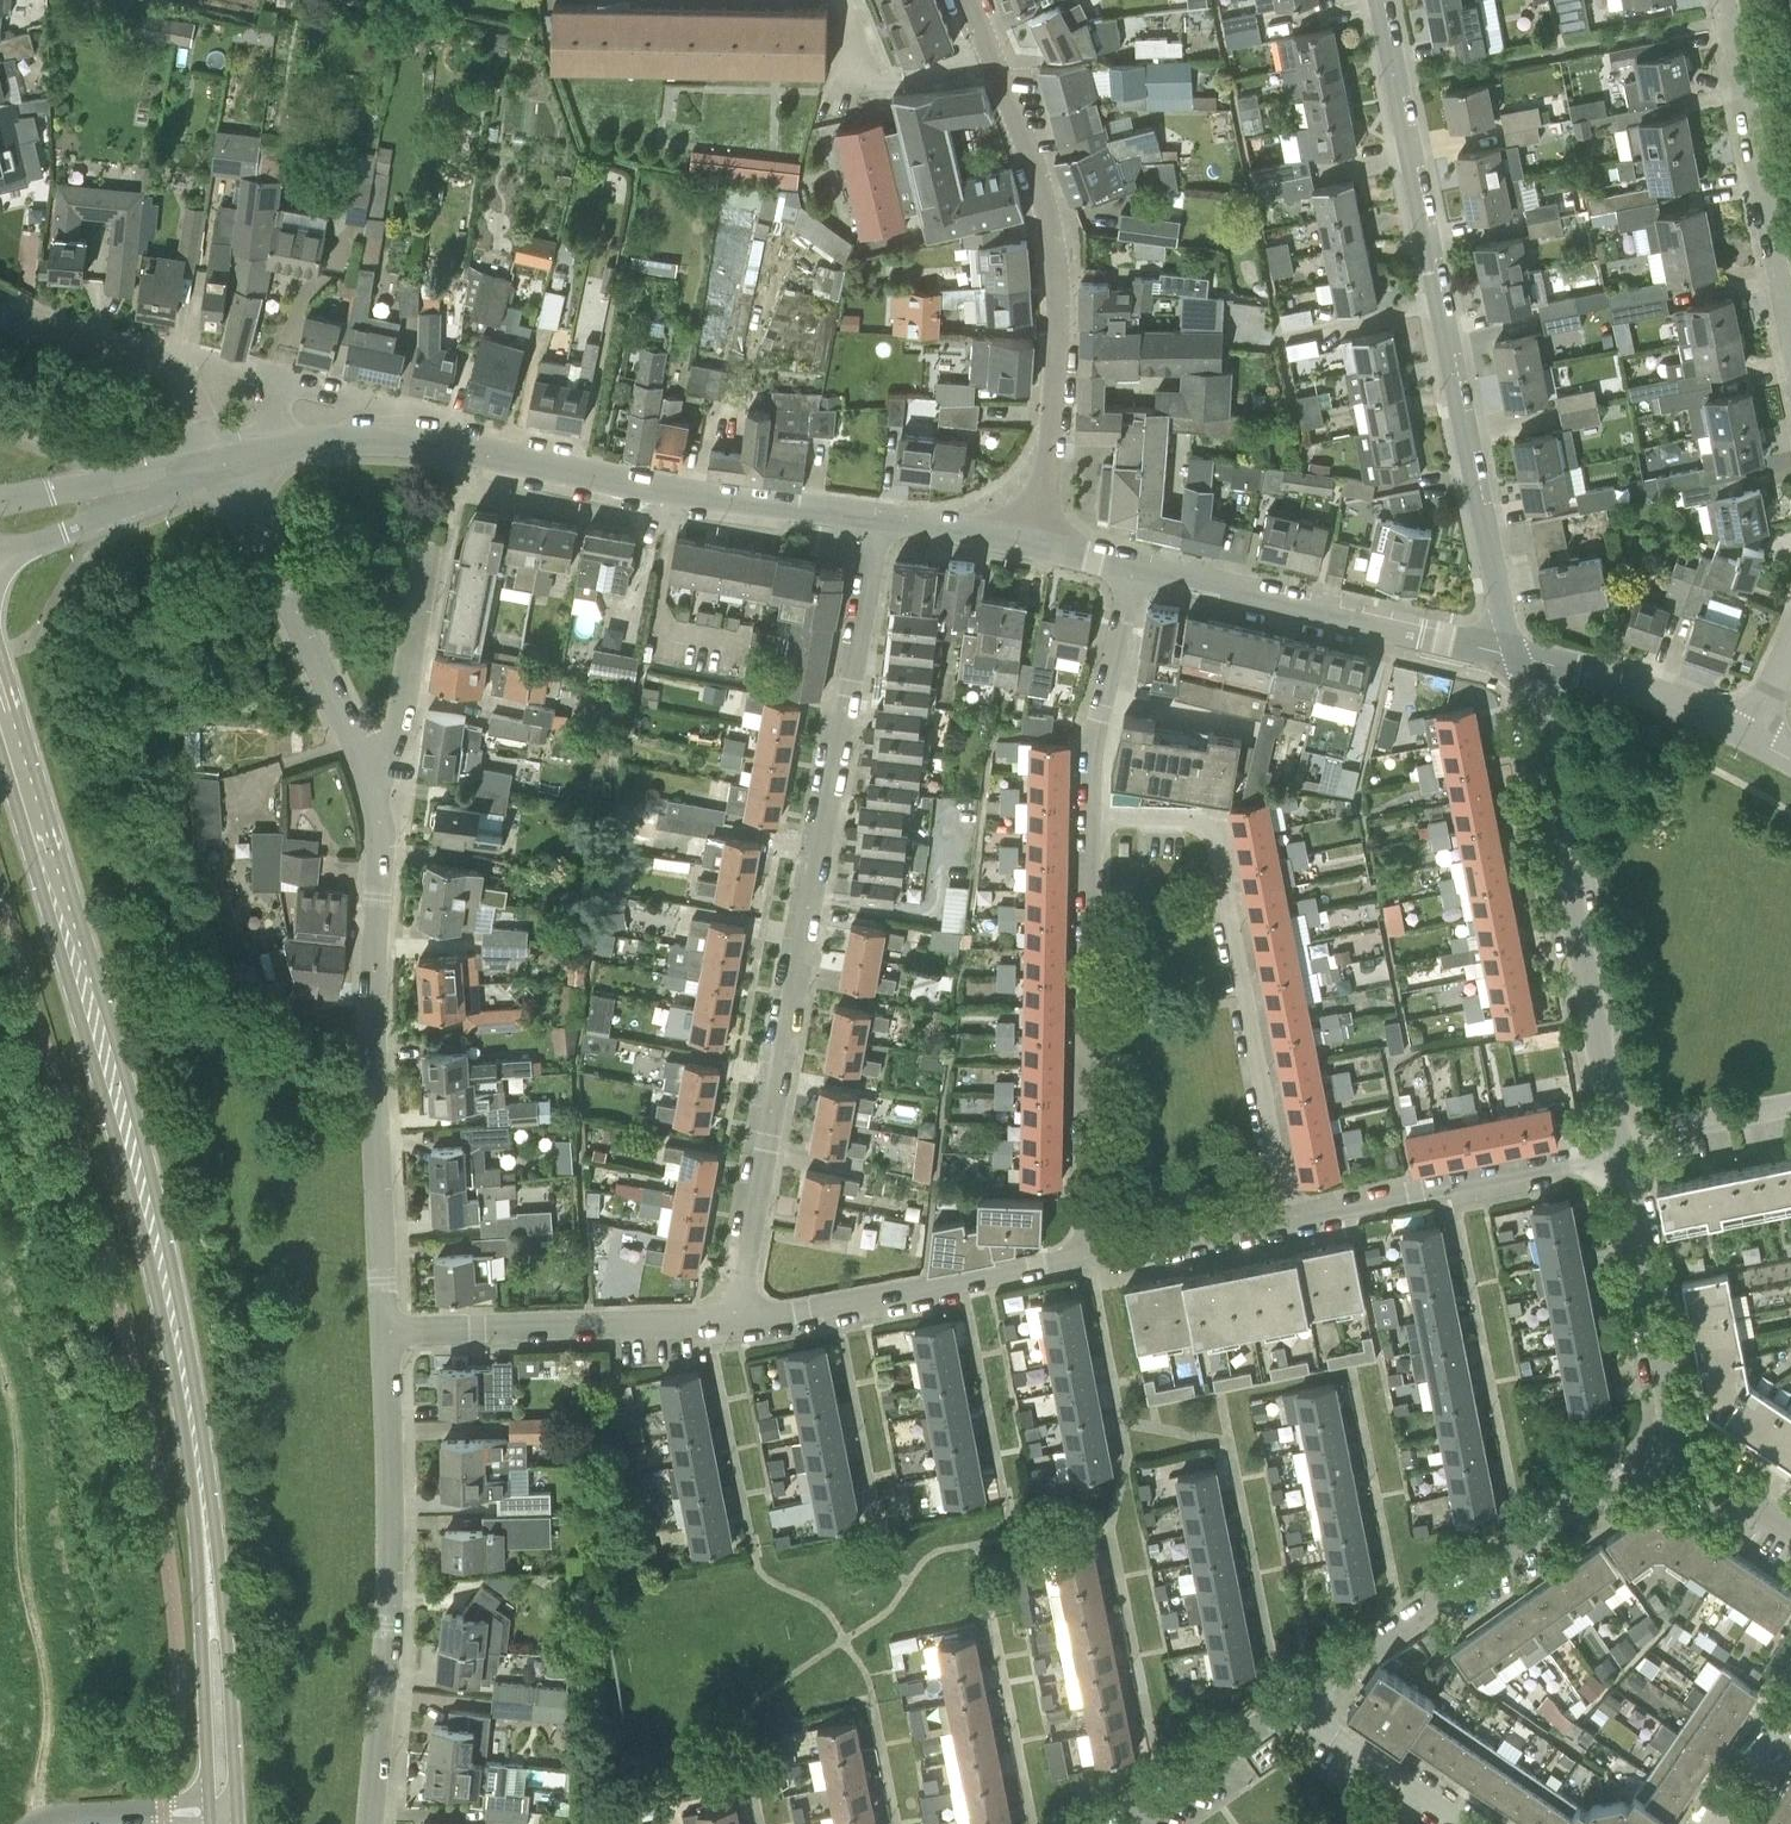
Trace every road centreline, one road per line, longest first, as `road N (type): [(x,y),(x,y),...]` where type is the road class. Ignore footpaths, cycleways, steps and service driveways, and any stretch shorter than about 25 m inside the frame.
road 1 (secondary): [(224,1823),(205,1517),(180,1352),(110,1071),(0,703)]
road 2 (residential): [(877,518),(735,1320)]
road 3 (residential): [(1515,655),(1378,0)]
road 4 (residential): [(221,464),(346,438),(403,438),(877,518)]
road 5 (residential): [(384,1332),(374,985),(382,846),(369,769)]
road 6 (residential): [(969,0),(1044,203),(1054,251),(1055,360),(1039,542)]
road 7 (residential): [(1294,1218),(1216,824),(1186,811),(1092,810)]
road 8 (residential): [(1619,1154),(1515,655)]
road 9 (residential): [(370,1823),(391,1565),(384,1332)]
road 10 (residential): [(1294,1704),(1672,1439)]
road 11 (residential): [(1090,1260),(1092,810)]
road 12 (residential): [(1136,563),(1515,655)]
road 13 (residential): [(735,1320),(1090,1260)]
road 14 (residential): [(384,1332),(735,1320)]
road 15 (residential): [(369,769),(221,464)]
road 16 (residential): [(1294,1218),(1619,1154)]
road 17 (residential): [(1790,324),(1726,0)]
road 18 (residential): [(1672,1439),(1619,1154)]
road 19 (residential): [(221,464),(186,387),(162,363),(0,316)]
road 20 (residential): [(1092,810),(1094,752),(1136,563)]
road 21 (residential): [(1515,655),(1669,701),(1749,738)]
road 22 (residential): [(369,769),(397,729),(431,547)]
road 23 (residential): [(1472,1823),(1294,1704)]
road 24 (residential): [(1120,1823),(1294,1704)]
road 25 (residential): [(1090,1260),(1294,1218)]
road 26 (residential): [(1790,1118),(1619,1154)]
road 27 (residential): [(0,548),(82,527),(150,486)]
road 28 (residential): [(877,518),(1039,542)]
road 29 (residential): [(150,486),(65,490),(0,510)]
road 30 (residential): [(1790,1522),(1672,1439)]
road 31 (residential): [(1714,1823),(1790,1712)]

